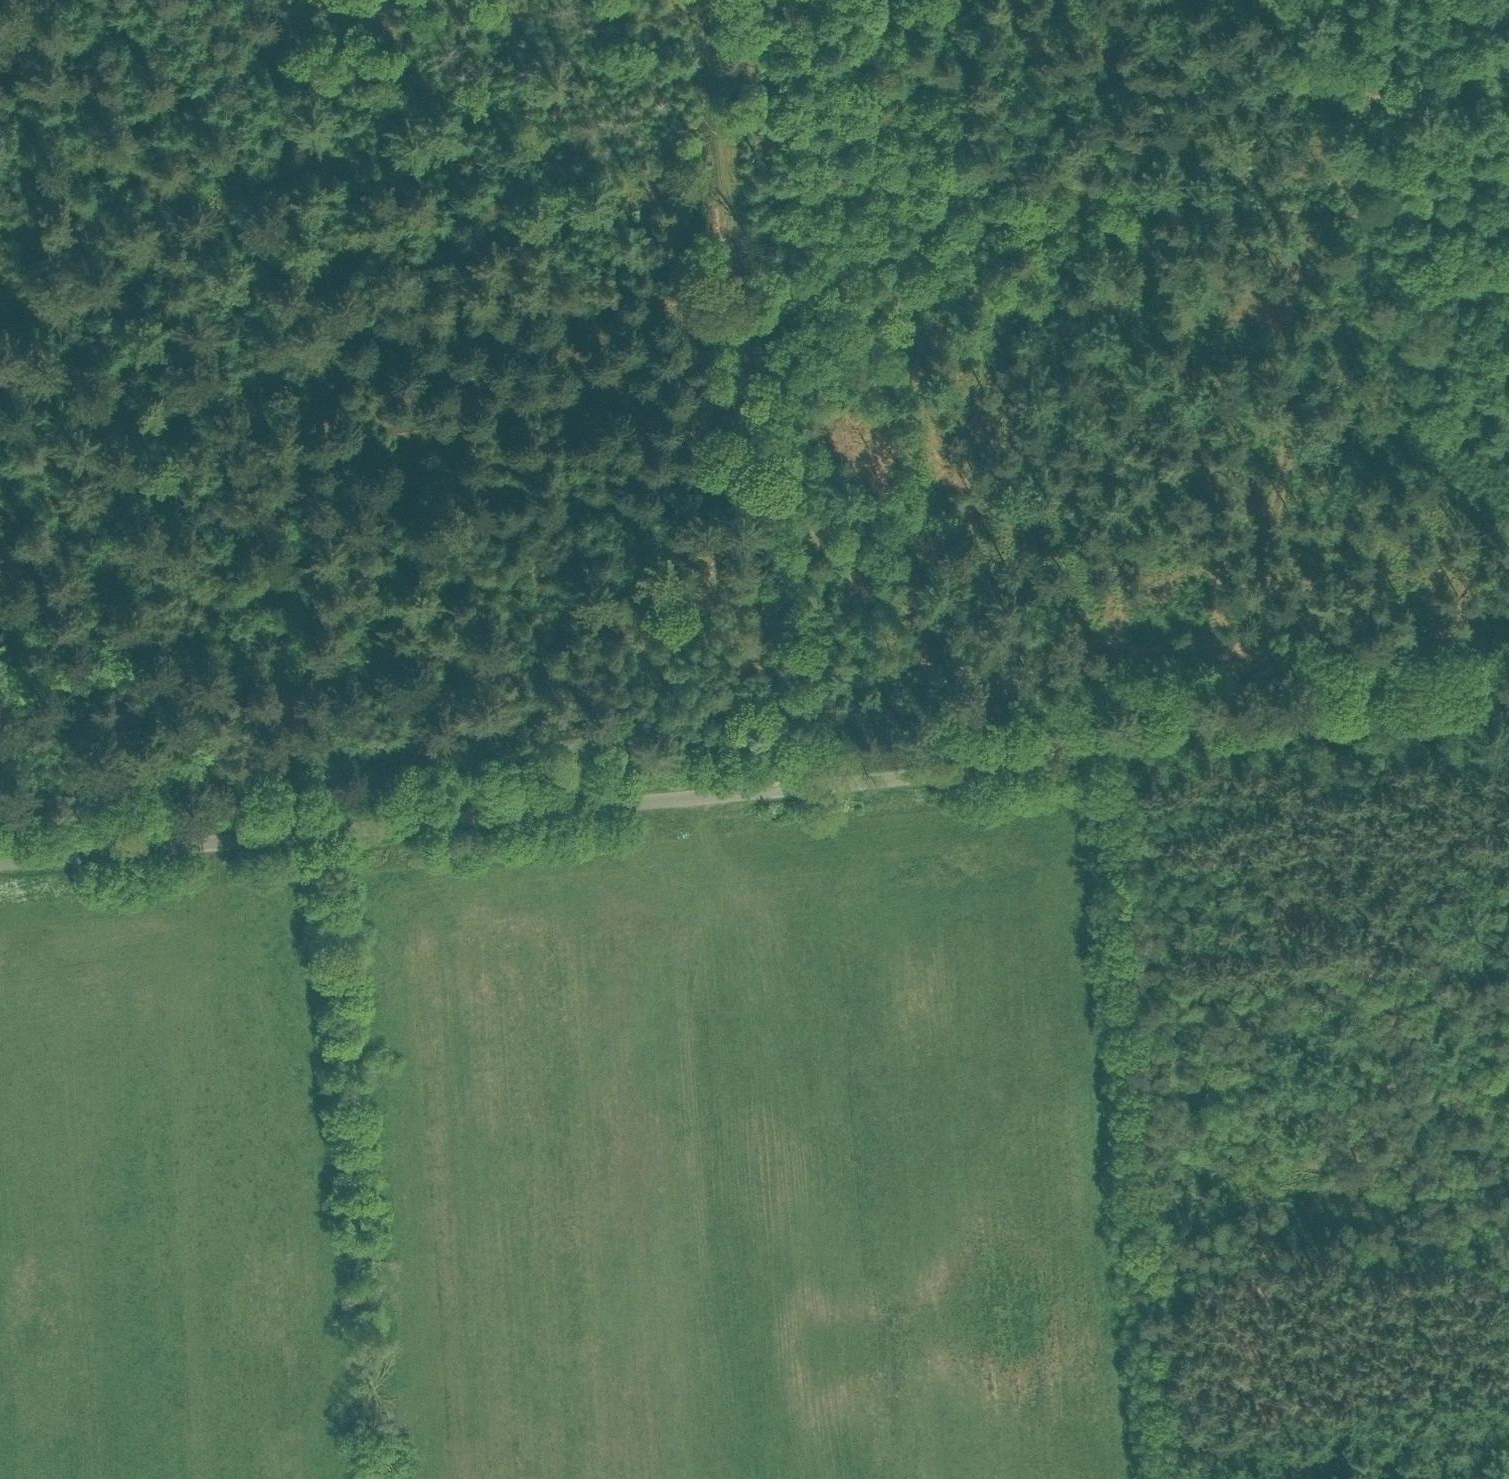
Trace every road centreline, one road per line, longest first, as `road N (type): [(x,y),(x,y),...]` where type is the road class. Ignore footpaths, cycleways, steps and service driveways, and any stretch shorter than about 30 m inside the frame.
road 1 (unclassified): [(1508,718),(0,861)]
road 2 (track): [(713,0),(794,786)]

